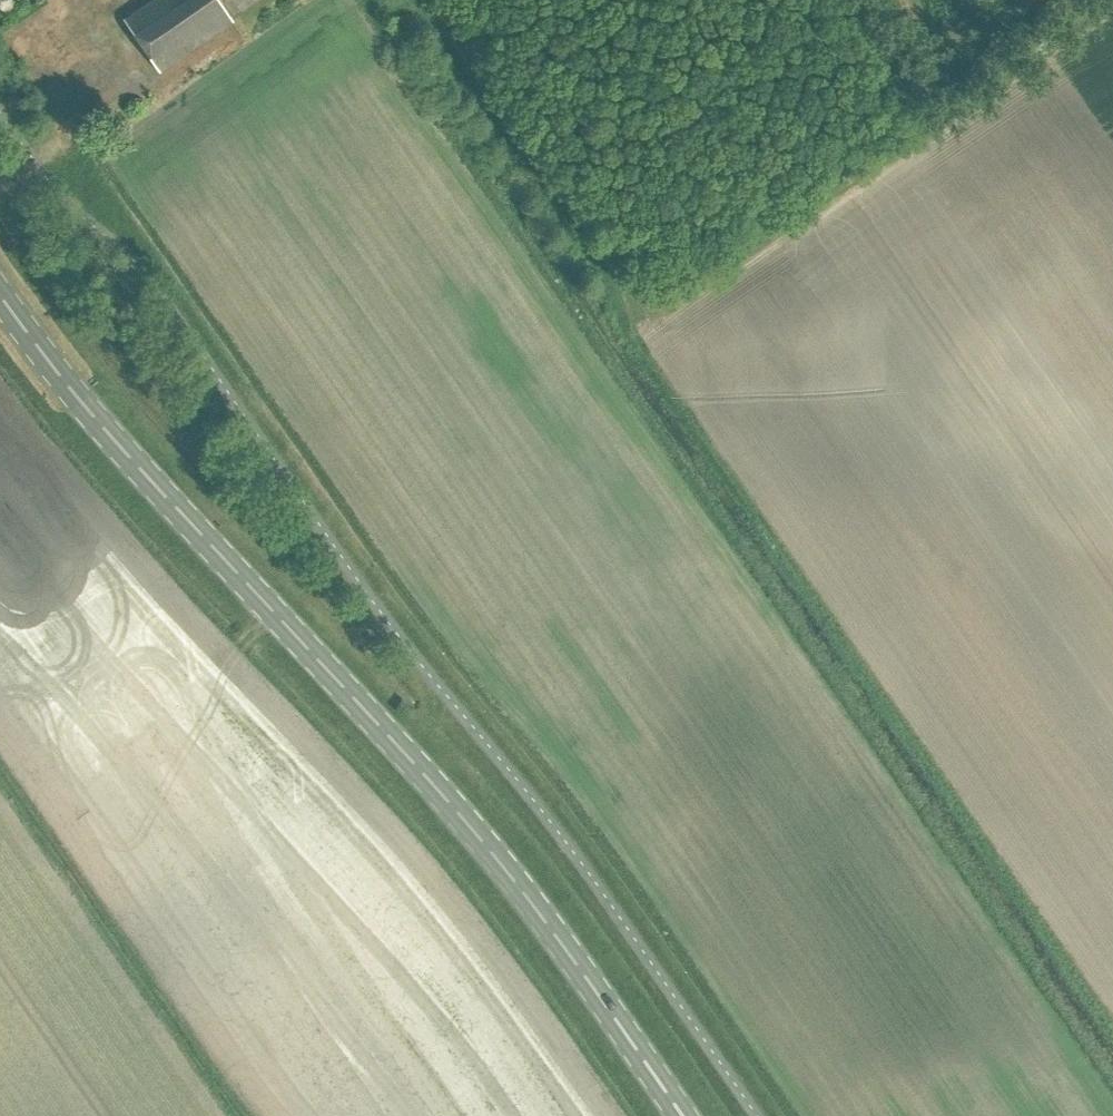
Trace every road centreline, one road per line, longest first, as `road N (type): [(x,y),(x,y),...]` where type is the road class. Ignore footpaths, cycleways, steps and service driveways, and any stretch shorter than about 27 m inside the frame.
road 1 (primary): [(688,1115),(460,813),(109,432),(0,293)]
road 2 (track): [(431,0),(650,316),(1107,0)]

